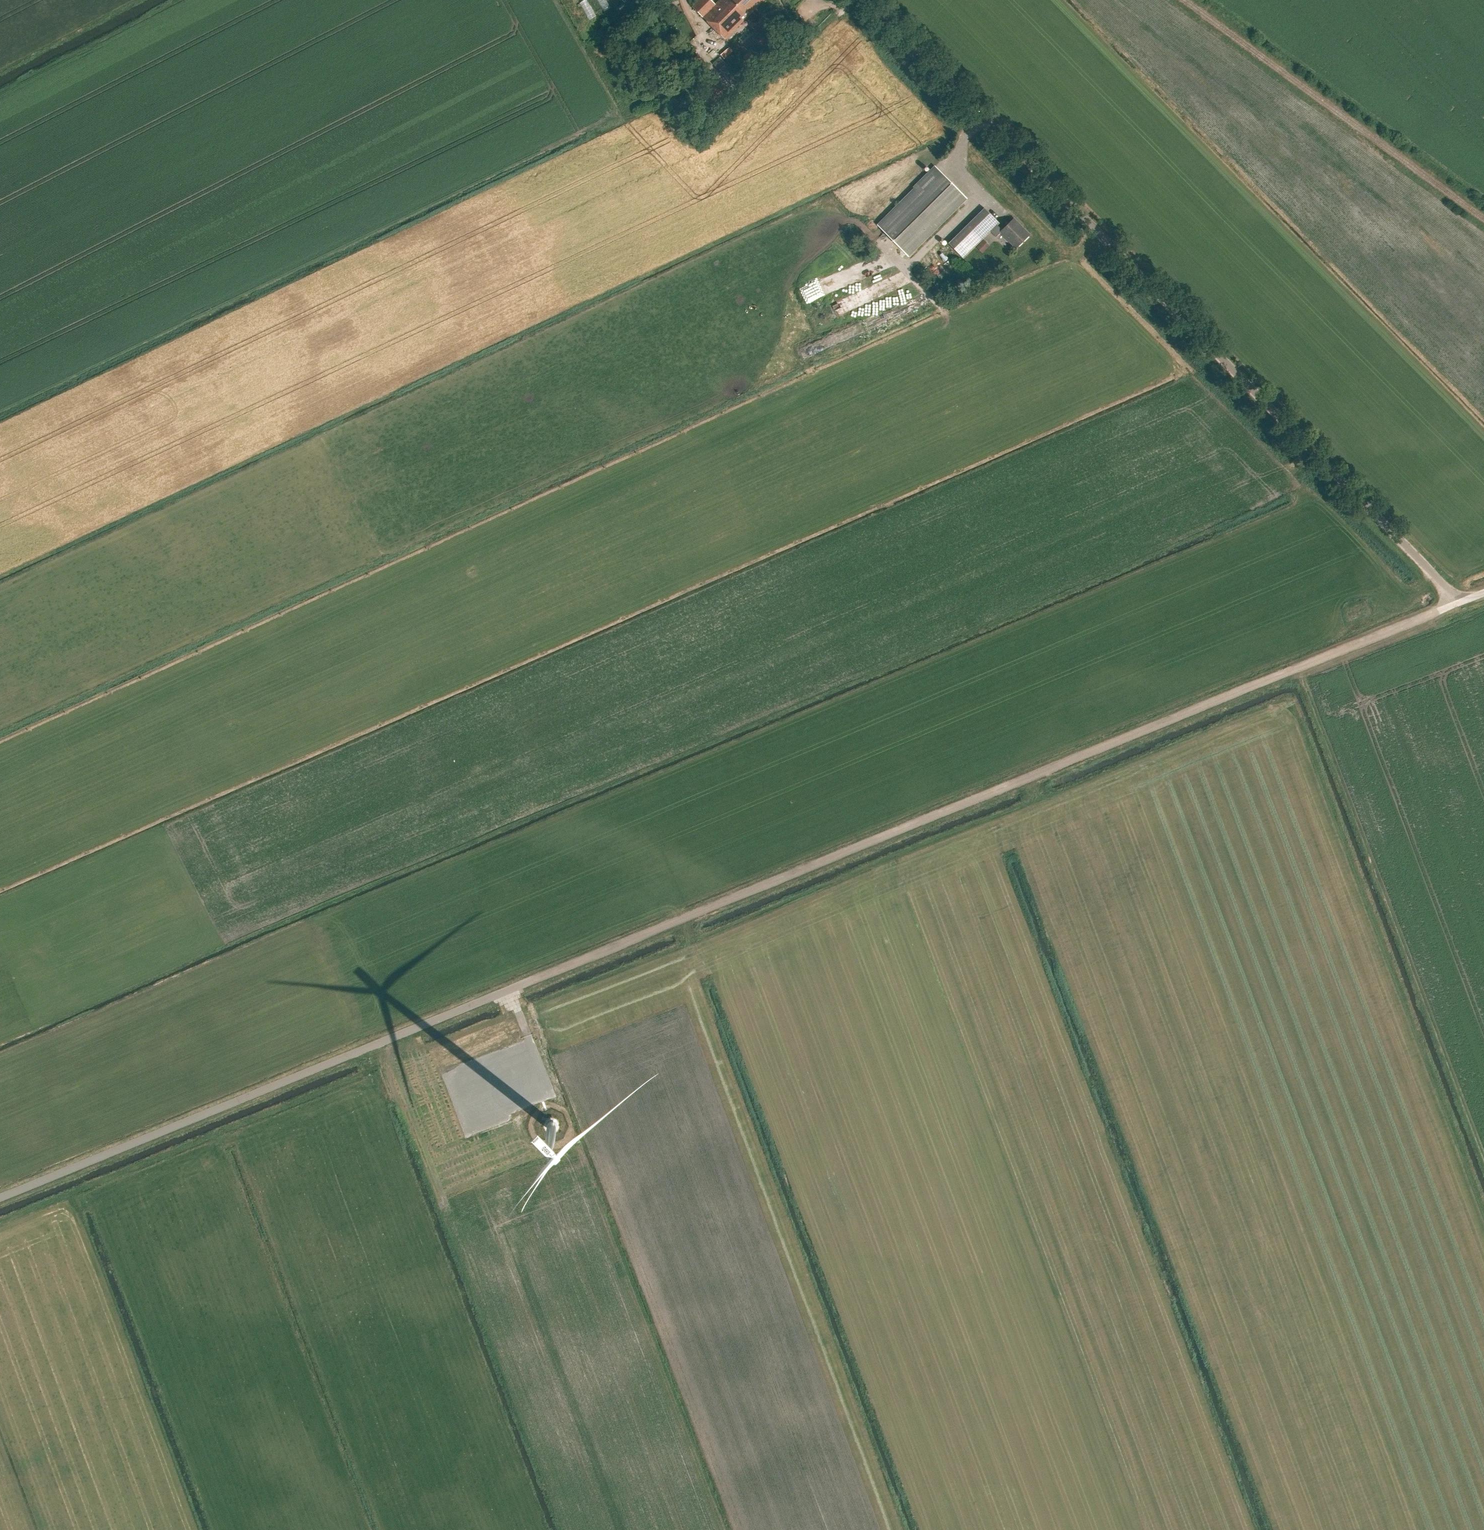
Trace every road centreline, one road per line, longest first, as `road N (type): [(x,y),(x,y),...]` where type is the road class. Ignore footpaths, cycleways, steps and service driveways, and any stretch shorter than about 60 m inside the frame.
road 1 (unclassified): [(0,1198),(1459,601)]
road 2 (unclassified): [(1459,601),(869,0)]

